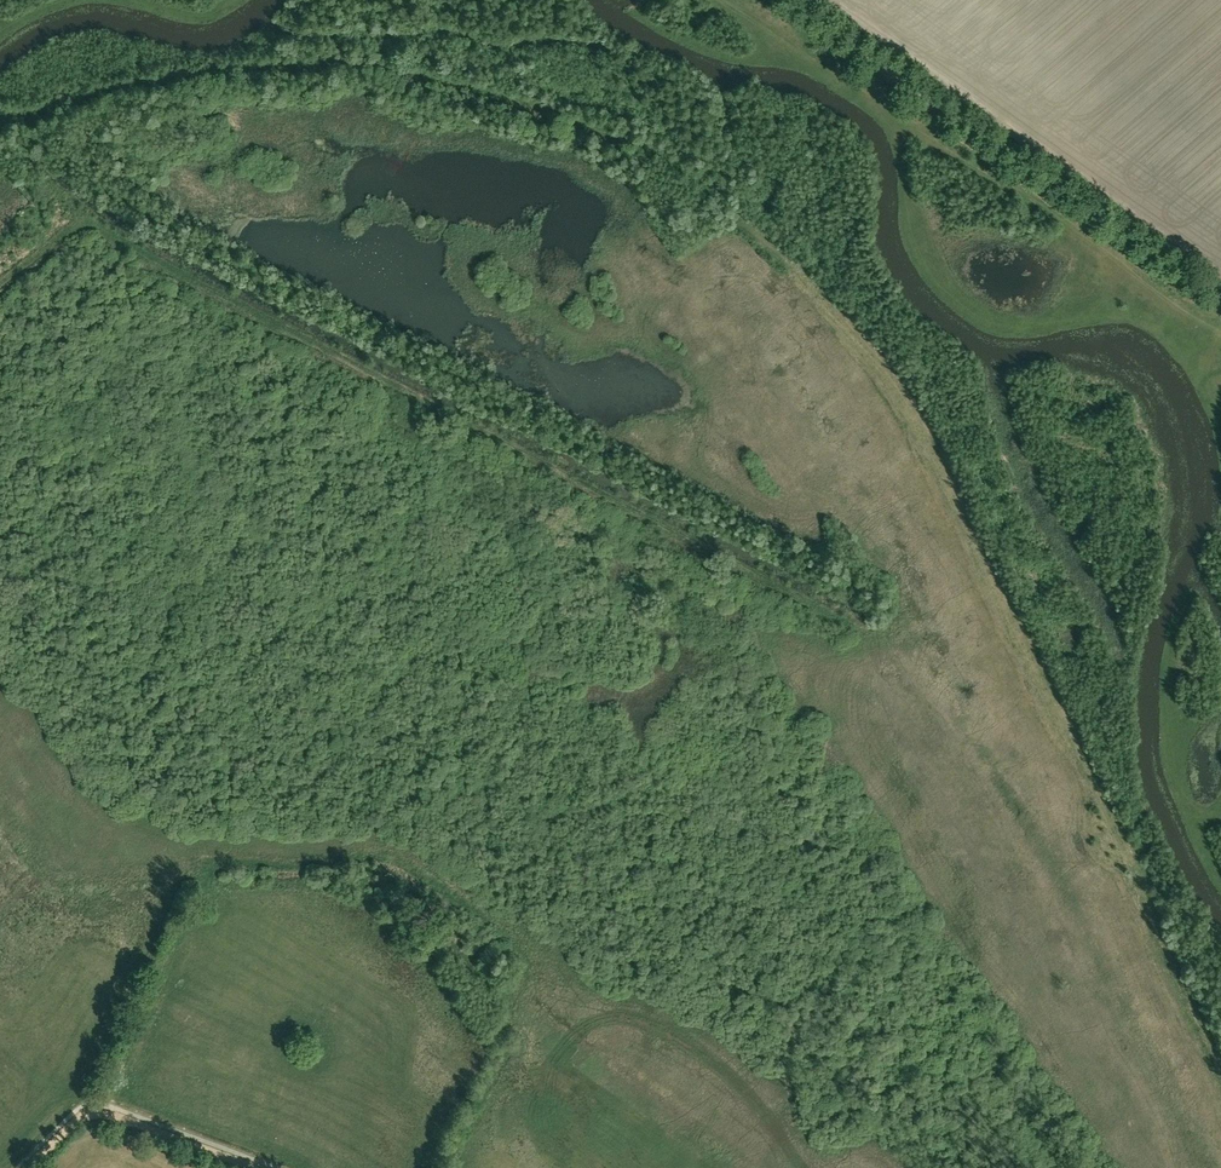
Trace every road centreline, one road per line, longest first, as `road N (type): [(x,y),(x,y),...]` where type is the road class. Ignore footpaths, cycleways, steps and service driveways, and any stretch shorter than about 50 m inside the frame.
road 1 (unclassified): [(1220,298),(790,0)]
road 2 (track): [(29,1167),(83,1117),(104,1113),(258,1167)]

